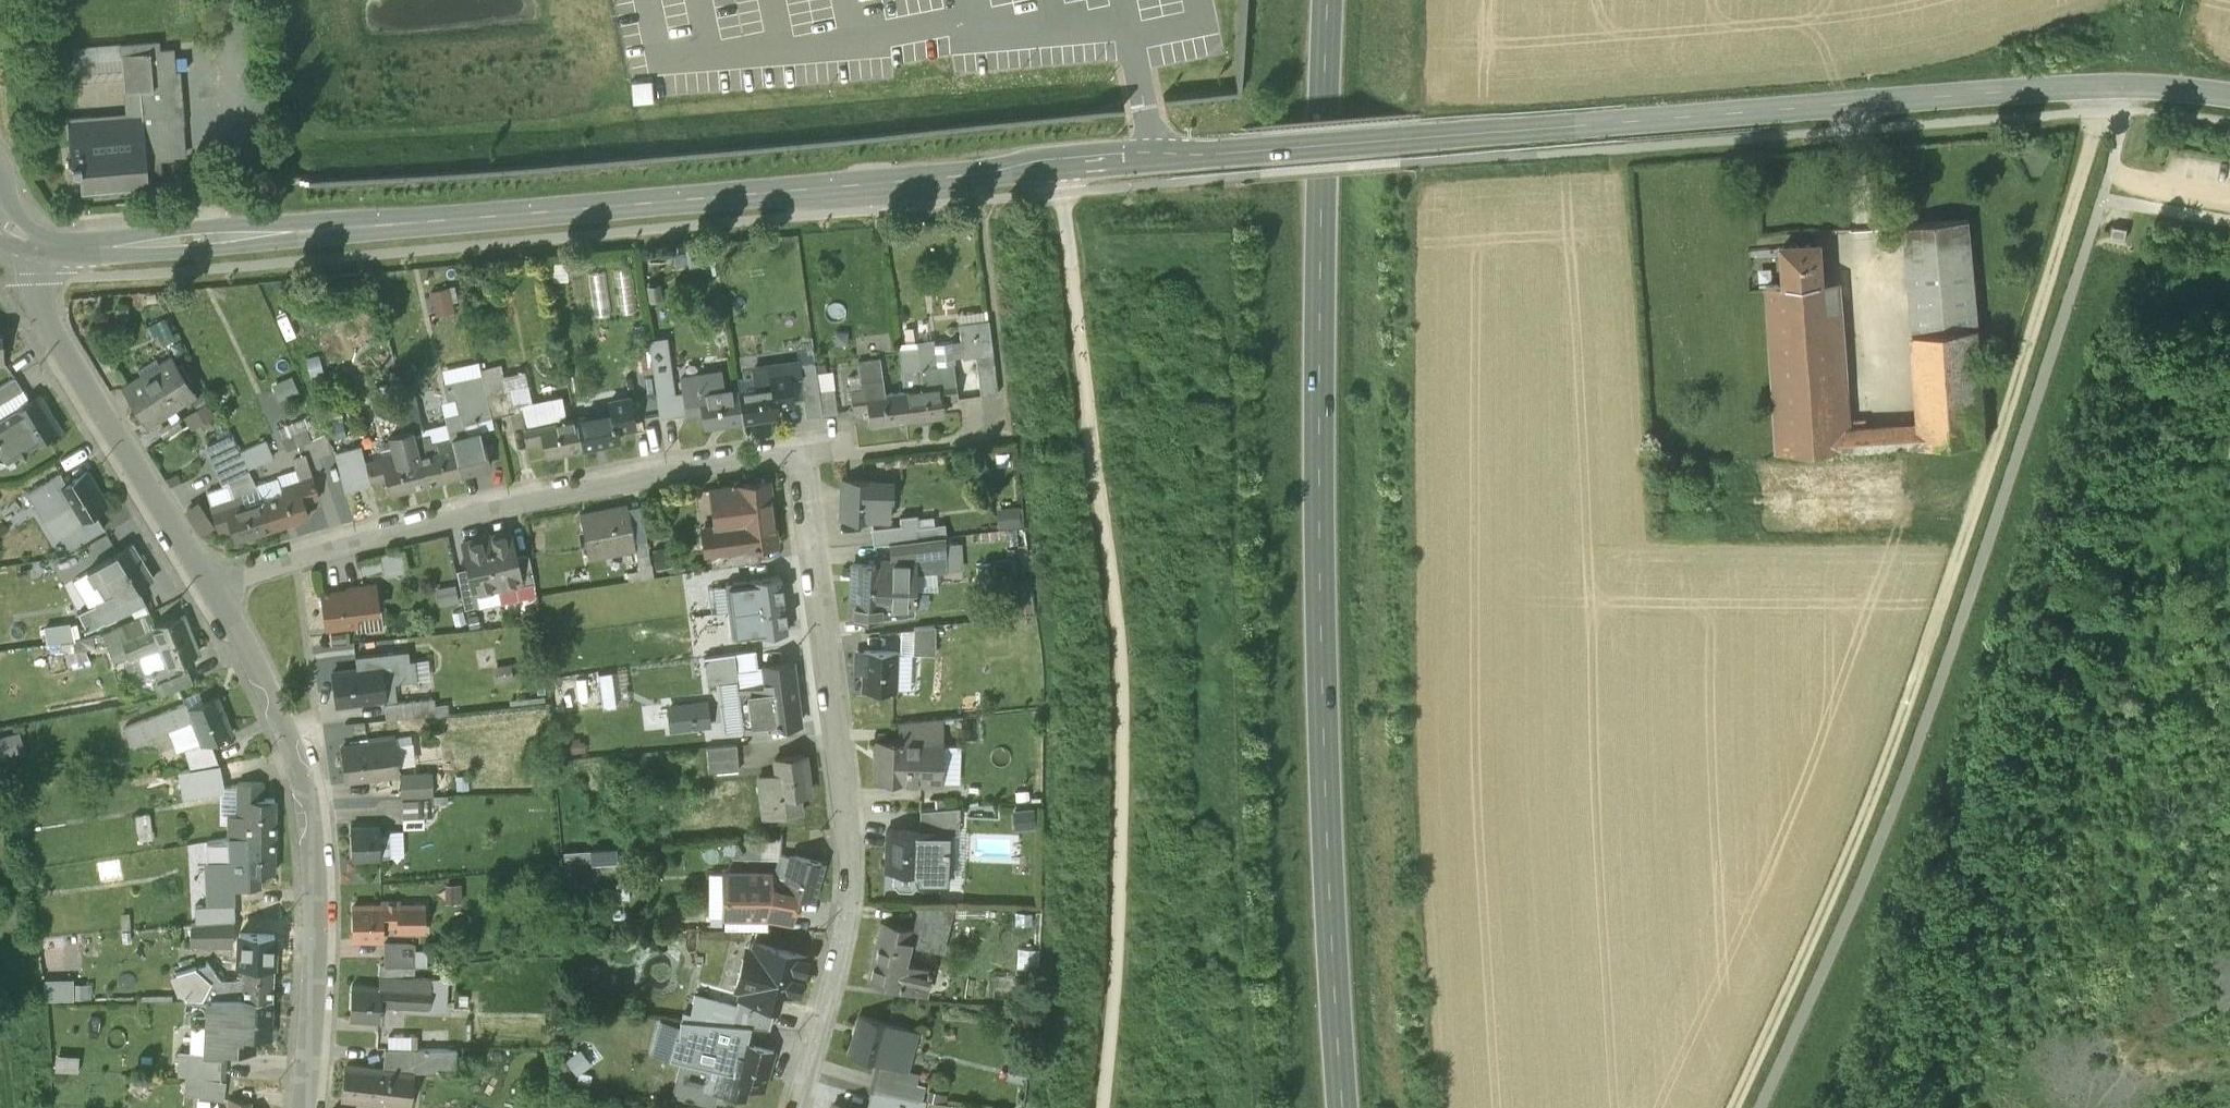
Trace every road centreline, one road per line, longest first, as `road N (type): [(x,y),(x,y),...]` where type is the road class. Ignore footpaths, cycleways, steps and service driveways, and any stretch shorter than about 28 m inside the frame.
road 1 (residential): [(213,589),(271,556),(522,497),(797,446),(850,867),(794,1107)]
road 2 (tertiary): [(48,254),(1261,152)]
road 3 (primary): [(1347,1107),(1321,566),(1331,0)]
road 4 (track): [(1736,1107),(1889,758),(1969,533),(2094,137),(2086,113)]
road 5 (track): [(1764,1107),(1874,853),(1982,563),(2101,194)]
road 6 (tertiary): [(2229,99),(2143,82),(2035,85),(1261,152)]
road 7 (track): [(1103,1107),(1118,952),(1121,723),(1107,533),(1058,167)]
road 8 (residential): [(213,589),(250,647),(310,805),(319,952),(303,1107)]
road 9 (residential): [(48,254),(40,282),(52,335),(109,436),(213,589)]
road 10 (track): [(2101,194),(2229,222)]

